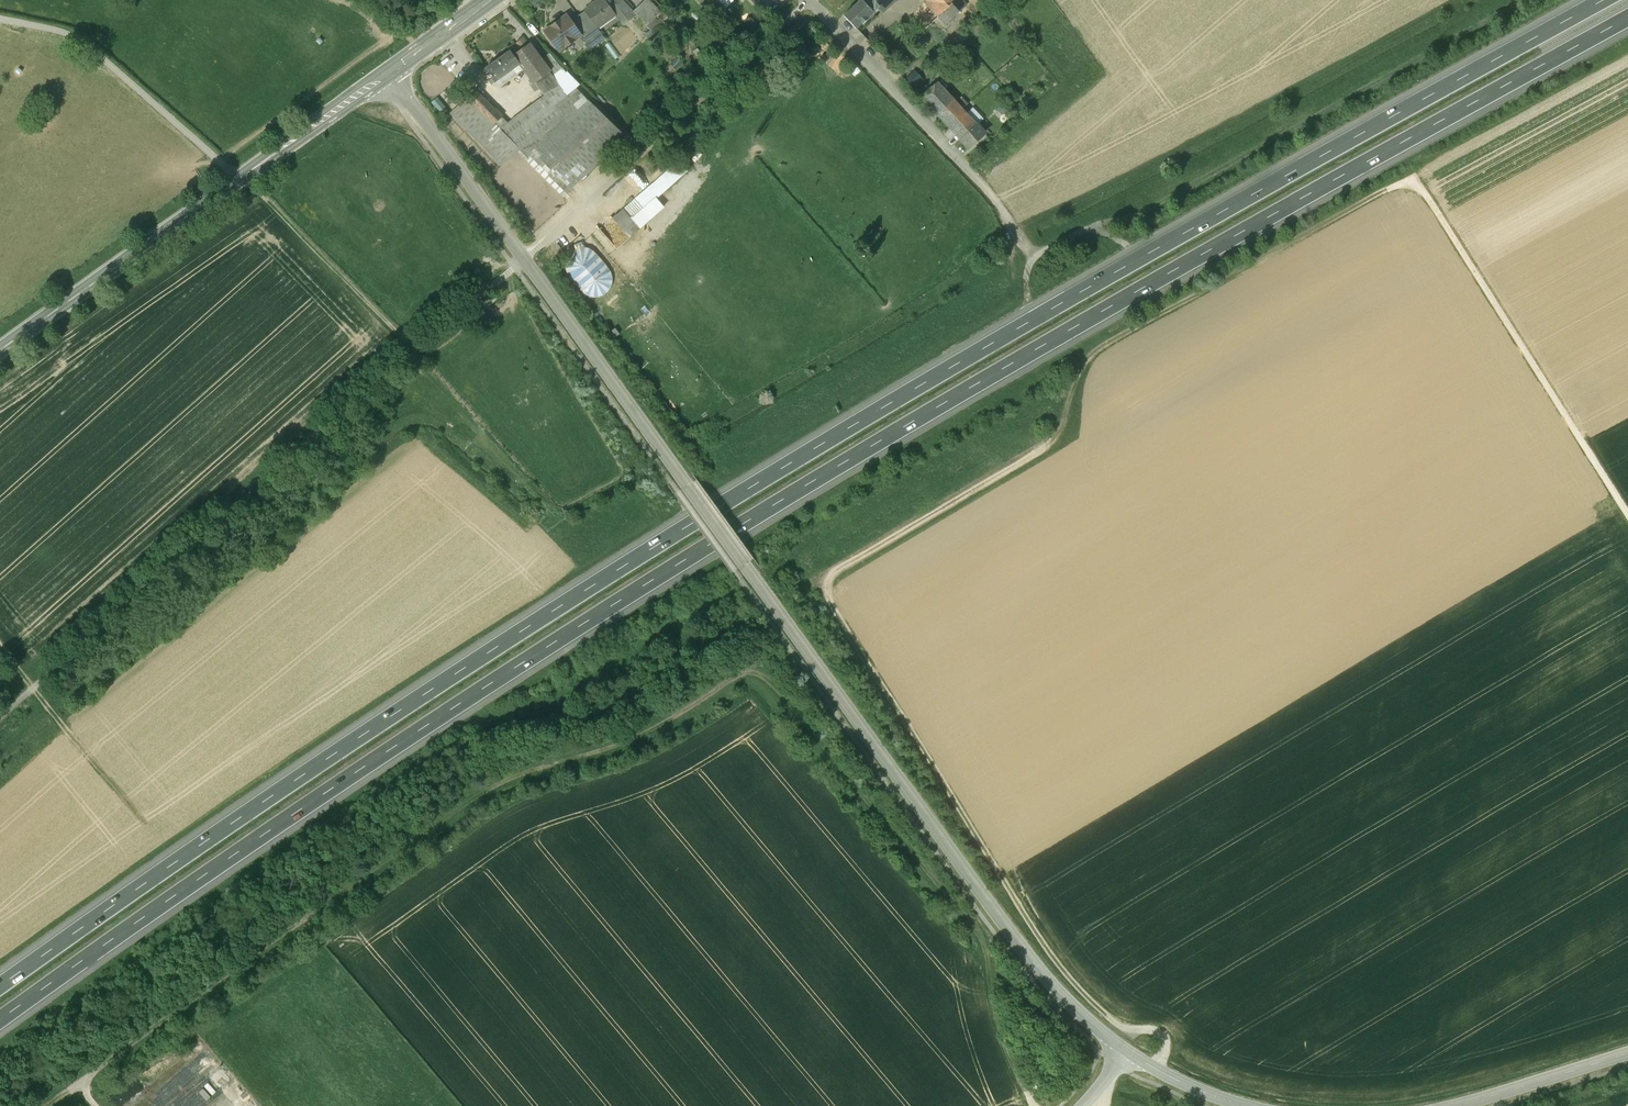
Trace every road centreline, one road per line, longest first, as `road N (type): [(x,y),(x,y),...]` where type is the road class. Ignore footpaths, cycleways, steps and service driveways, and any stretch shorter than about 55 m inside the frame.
road 1 (motorway): [(0,1025),(191,887),(703,554),(956,398),(1627,18)]
road 2 (motorway): [(1598,0),(668,537),(0,991)]
road 3 (track): [(49,1105),(483,795),(551,762),(640,736),(755,675),(775,688),(977,930),(995,1023),(1033,1105)]
road 4 (unclassified): [(1127,1052),(1067,1002),(1006,928),(386,75)]
road 5 (track): [(1013,233),(1461,0)]
road 6 (secondary): [(386,75),(0,349)]
road 7 (track): [(1101,226),(1124,222),(1513,7)]
road 8 (track): [(1627,514),(1422,183)]
road 9 (residential): [(806,0),(985,189),(1032,258)]
road 10 (track): [(0,20),(75,39),(237,178)]
road 11 (track): [(159,844),(0,651)]
road 12 (track): [(413,351),(237,178)]
road 13 (unclassified): [(1627,1056),(1461,1105)]
road 14 (track): [(1025,299),(1032,258),(1101,226),(1121,243)]
road 15 (secondary): [(490,0),(386,75)]
road 16 (unclassified): [(1238,1105),(1127,1052)]

